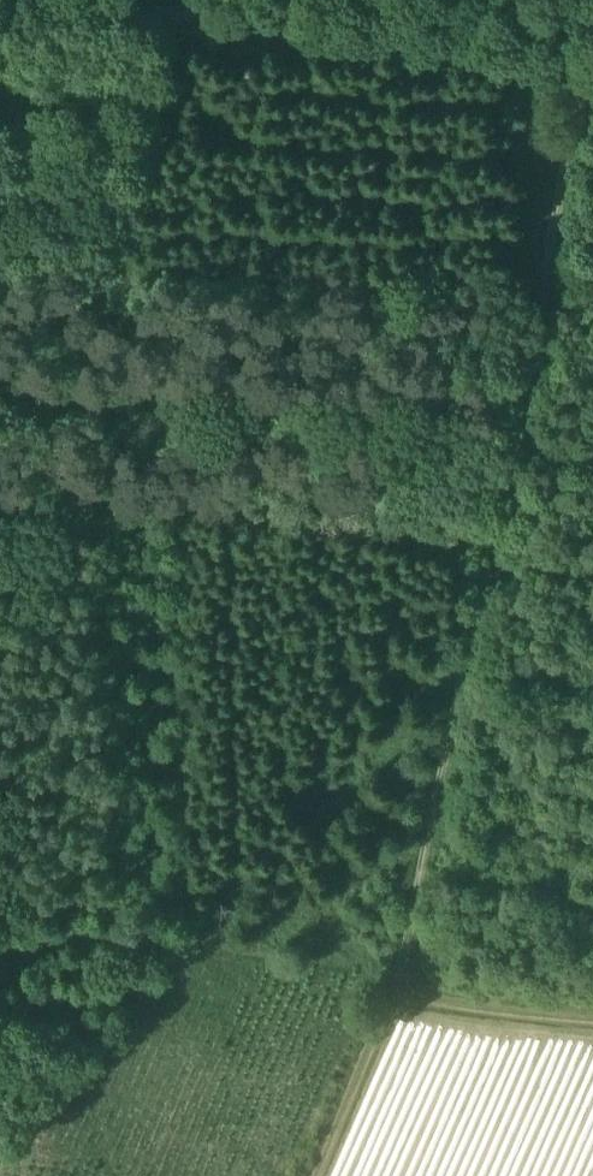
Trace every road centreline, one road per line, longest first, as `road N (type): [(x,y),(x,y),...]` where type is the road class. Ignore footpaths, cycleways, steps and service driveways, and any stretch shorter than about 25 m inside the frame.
road 1 (track): [(589,61),(390,1008)]
road 2 (track): [(0,4),(589,61)]
road 3 (track): [(390,1008),(592,1026)]
road 4 (track): [(390,1008),(316,1175)]

